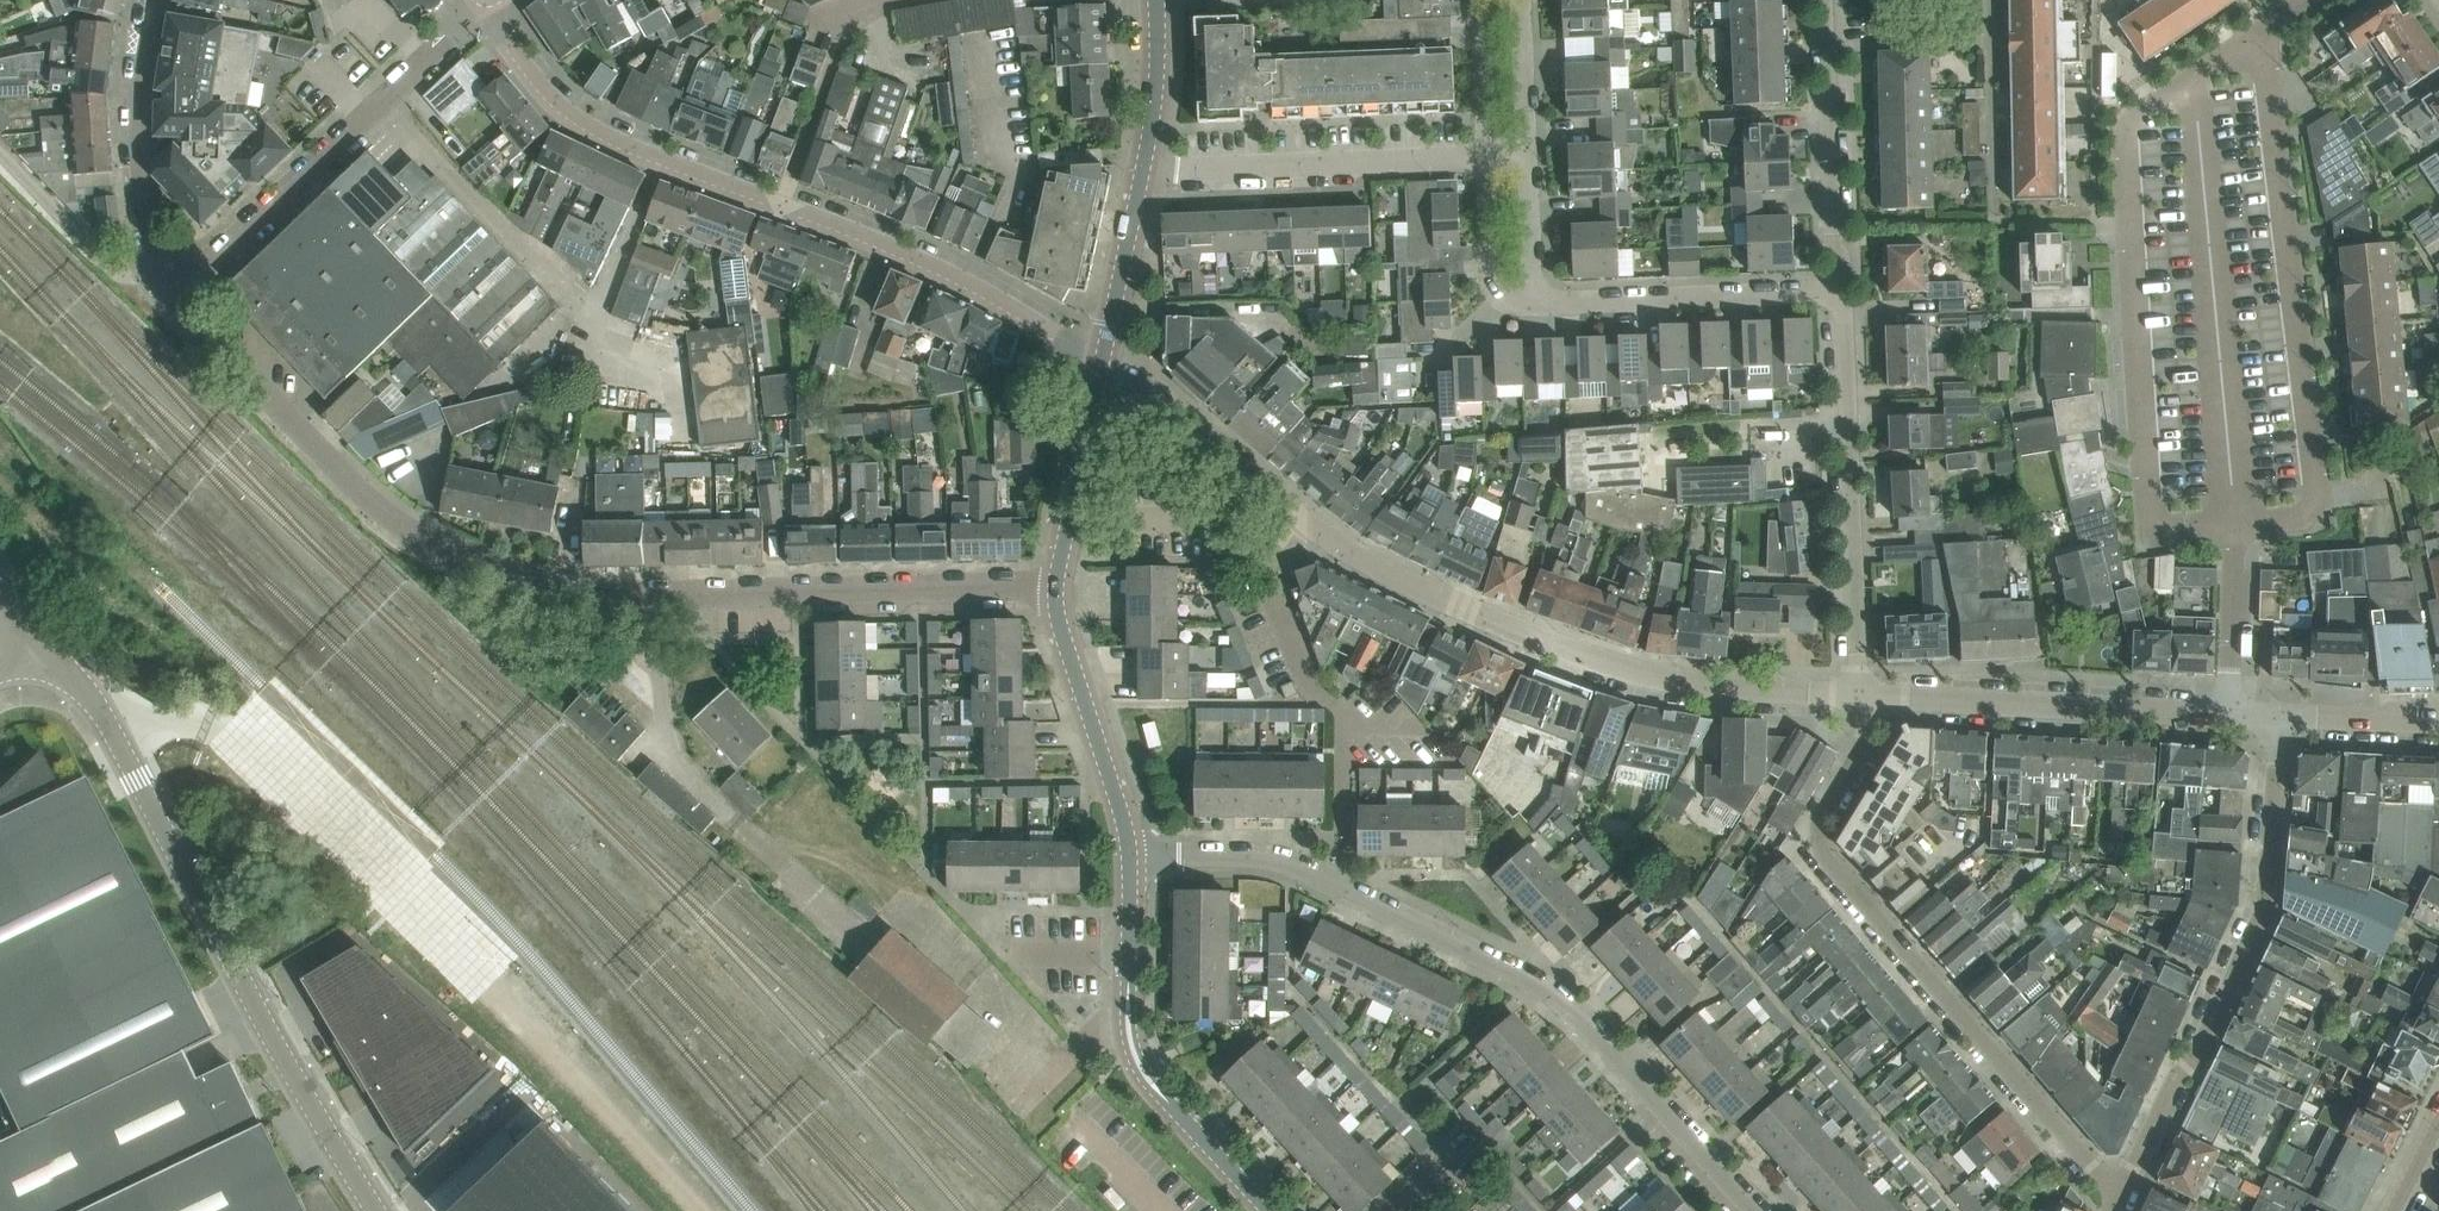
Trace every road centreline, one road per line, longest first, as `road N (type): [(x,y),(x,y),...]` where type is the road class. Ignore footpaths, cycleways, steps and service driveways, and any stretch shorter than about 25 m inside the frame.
road 1 (residential): [(1056,584),(613,594),(504,576),(399,523),(177,294)]
road 2 (residential): [(1101,358),(917,255),(603,132),(545,90),(485,0)]
road 3 (tertiary): [(376,1210),(282,1053),(117,738),(35,632)]
road 4 (residential): [(1860,695),(1863,740),(1819,823),(1819,843),(2117,1197)]
road 5 (residential): [(1298,514),(1353,554),(1534,641),(1637,674),(1730,690),(1860,695)]
road 6 (residential): [(2235,523),(2162,527),(2148,501),(2124,123),(2192,73)]
road 7 (residential): [(2262,30),(2318,485),(2299,517),(2235,523)]
road 8 (residential): [(1759,1210),(1586,1018),(1545,987),(1338,885)]
road 9 (residential): [(2278,715),(2259,921),(2117,1197)]
road 10 (residential): [(2235,523),(2192,73)]
road 11 (residential): [(177,294),(483,0)]
road 12 (unclassified): [(1860,695),(1841,294)]
road 13 (residential): [(1338,885),(1348,723),(1283,630),(1271,585),(1298,514)]
road 14 (residential): [(1860,695),(2228,713)]
road 15 (residential): [(1144,168),(1487,156)]
road 16 (tertiary): [(1271,1210),(1141,1070),(1129,1037),(1129,957)]
road 17 (residential): [(1841,294),(1535,302)]
road 18 (residential): [(151,0),(131,120),(136,197),(150,247),(177,294)]
road 19 (unclassified): [(1841,294),(1826,0)]
road 20 (tertiary): [(1130,855),(1121,801),(1061,626),(1056,584)]
road 21 (residential): [(1101,358),(1151,387),(1298,514)]
road 22 (tertiary): [(1056,584),(1101,358)]
road 23 (residential): [(1338,885),(1253,855),(1130,855)]
road 24 (tertiary): [(1101,358),(1144,168)]
road 25 (residential): [(2228,713),(2235,523)]
road 26 (residential): [(1487,156),(1492,276),(1501,297),(1535,302)]
road 27 (tertiary): [(1144,168),(1157,81),(1156,0)]
road 28 (residential): [(2278,715),(2438,721)]
road 29 (residential): [(1480,0),(1487,156)]
road 30 (residential): [(1526,155),(1520,0)]
road 31 (residential): [(1535,302),(1526,155)]

